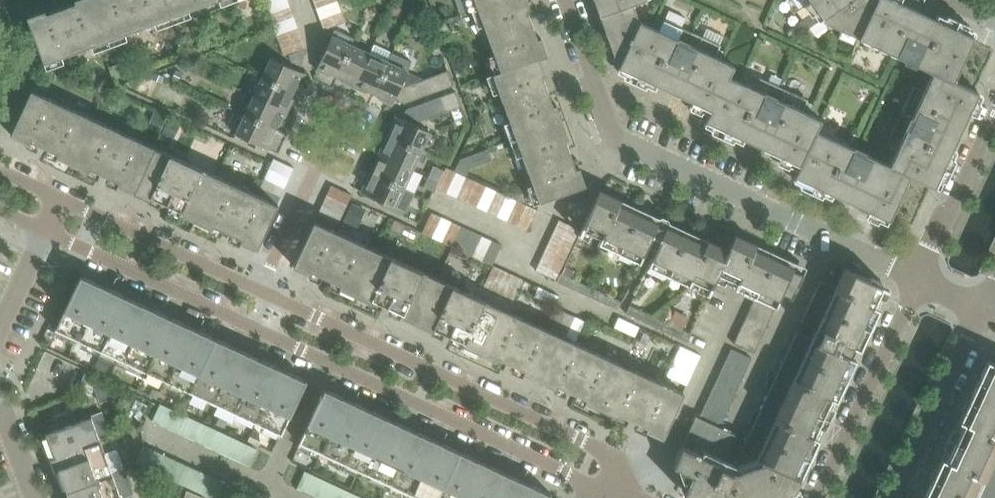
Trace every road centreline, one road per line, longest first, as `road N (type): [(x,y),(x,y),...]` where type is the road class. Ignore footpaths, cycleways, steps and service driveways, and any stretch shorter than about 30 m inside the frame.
road 1 (residential): [(46,233),(593,486)]
road 2 (residential): [(917,277),(623,143),(569,0)]
road 3 (residential): [(611,486),(618,468),(600,447),(260,290)]
road 4 (residential): [(917,277),(817,497)]
road 5 (residential): [(260,290),(61,198)]
road 6 (residential): [(894,497),(982,309)]
road 7 (residential): [(260,290),(338,126)]
road 8 (residential): [(994,113),(917,277)]

